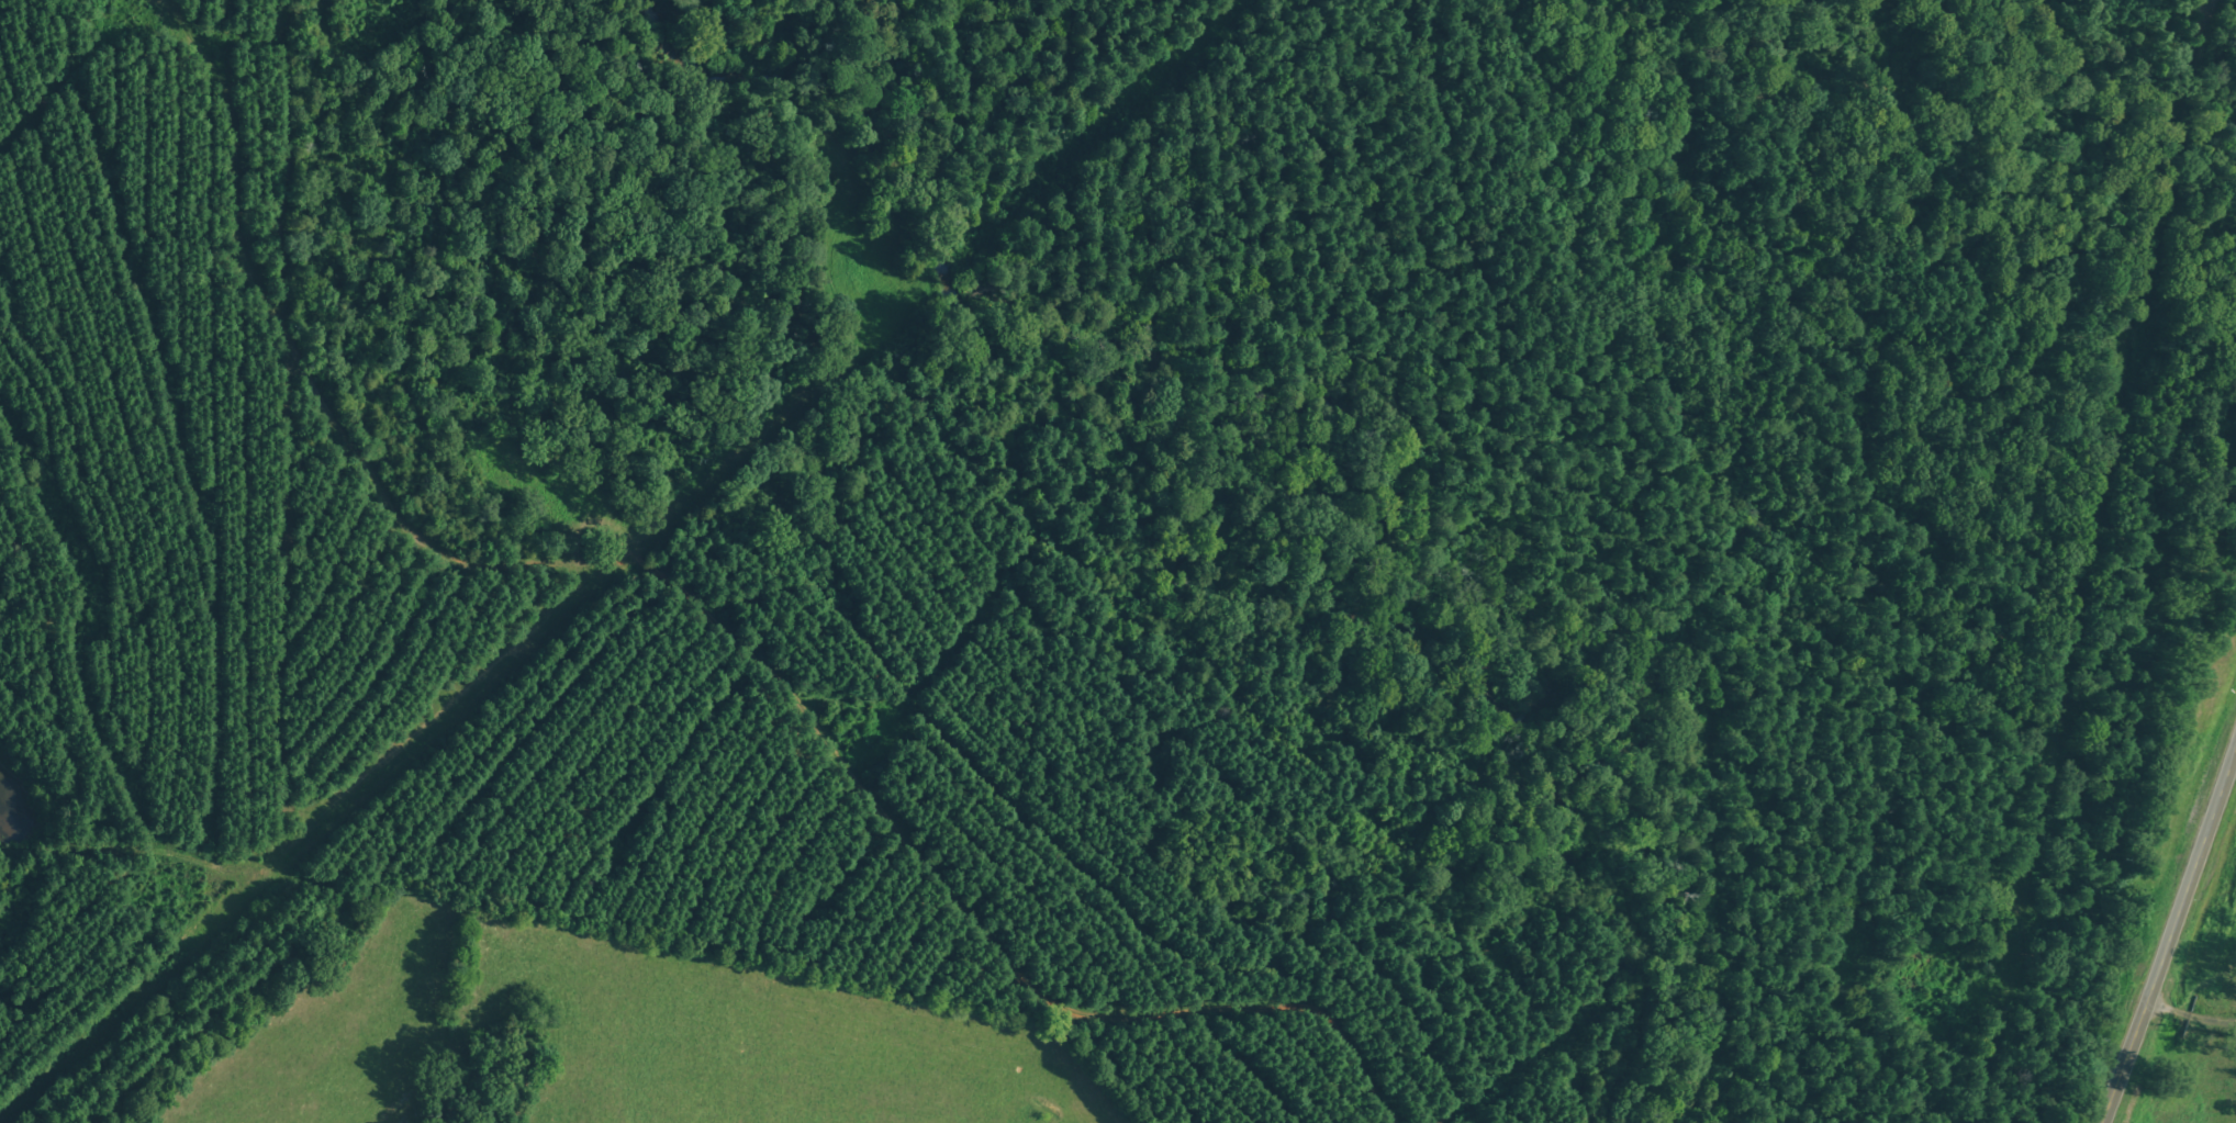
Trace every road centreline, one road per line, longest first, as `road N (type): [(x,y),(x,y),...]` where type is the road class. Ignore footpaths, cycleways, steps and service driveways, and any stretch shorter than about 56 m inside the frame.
road 1 (primary): [(2110,1122),(2235,775)]

